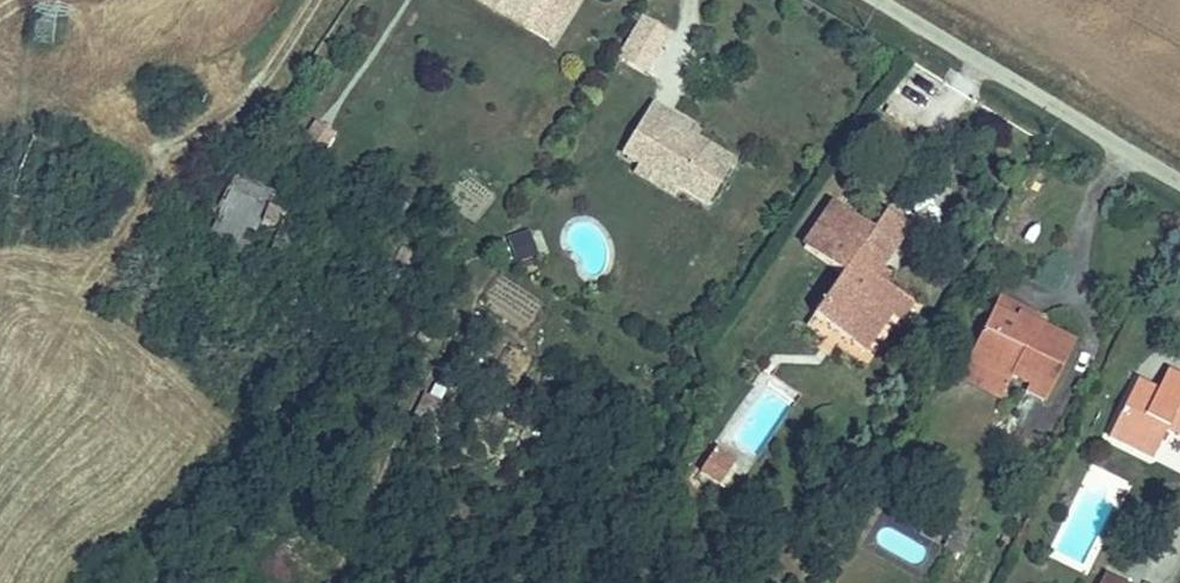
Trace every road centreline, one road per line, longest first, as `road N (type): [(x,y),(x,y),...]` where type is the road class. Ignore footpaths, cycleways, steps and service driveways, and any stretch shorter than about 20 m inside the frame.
road 1 (residential): [(1179,184),(878,0)]

